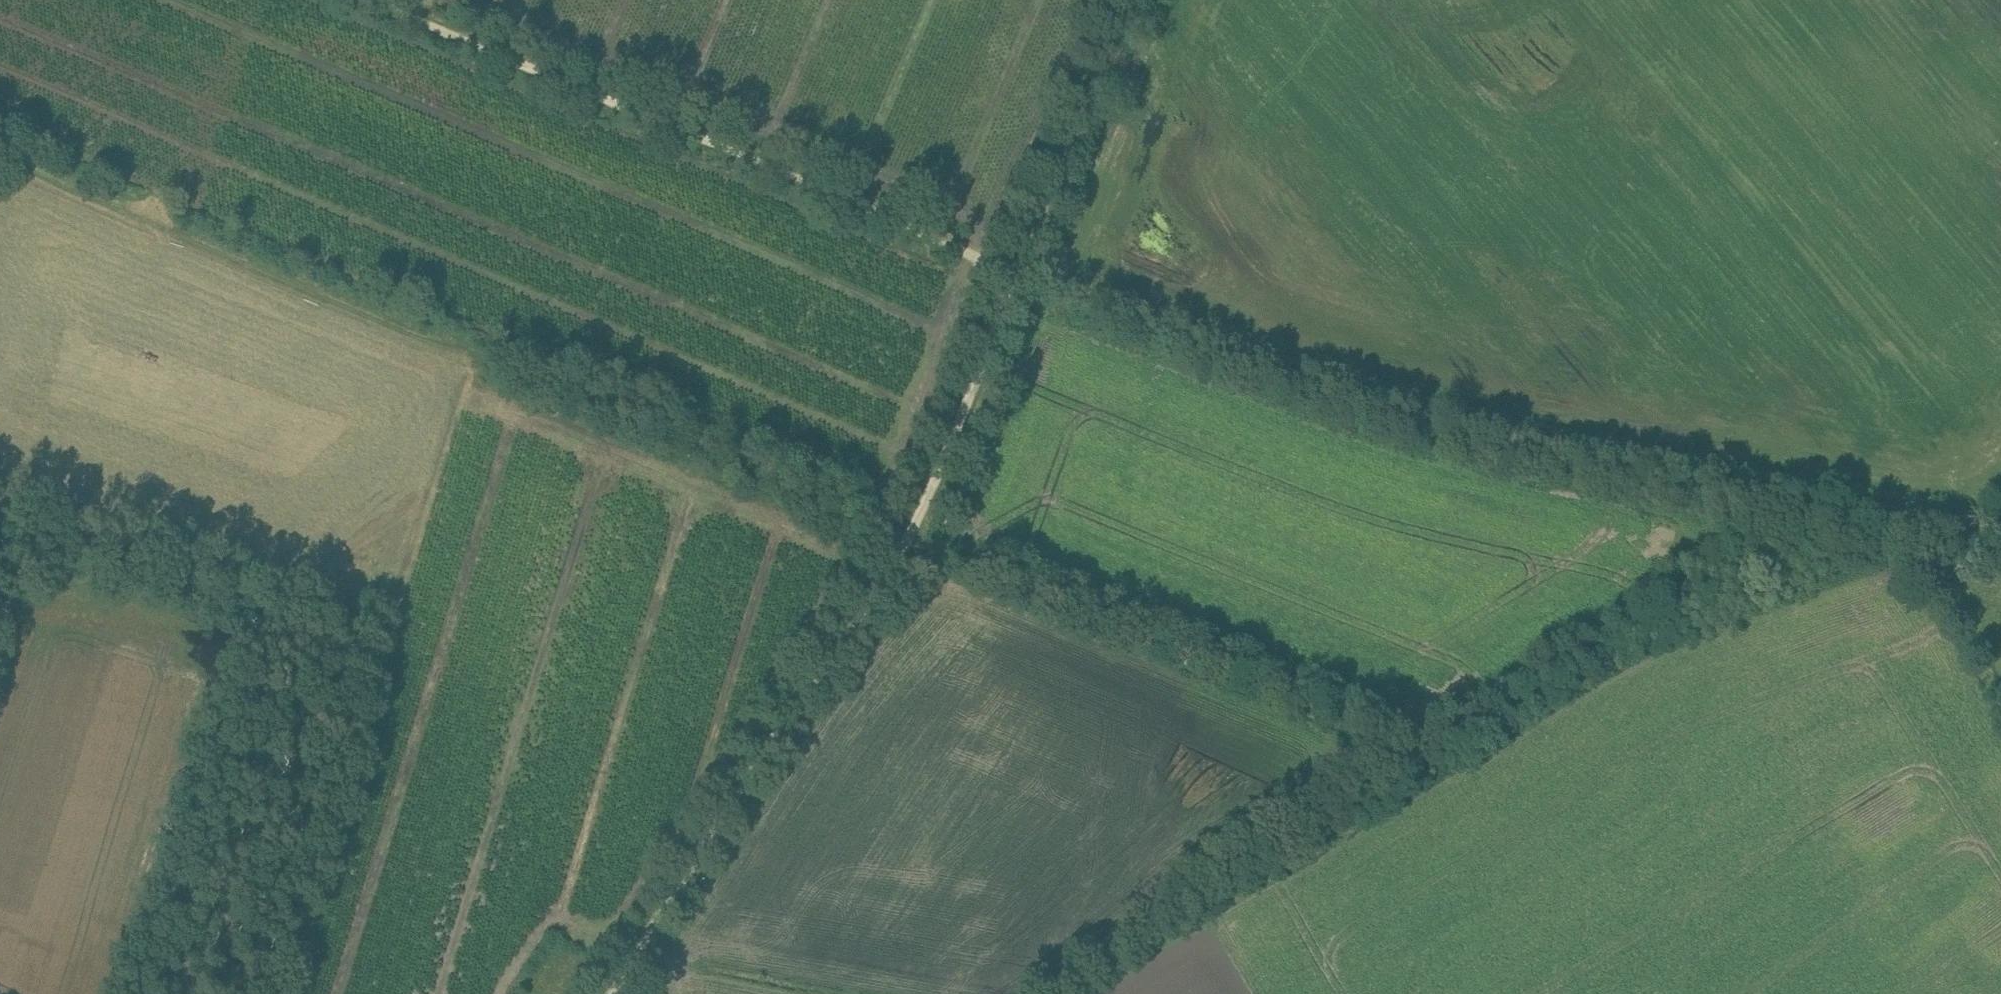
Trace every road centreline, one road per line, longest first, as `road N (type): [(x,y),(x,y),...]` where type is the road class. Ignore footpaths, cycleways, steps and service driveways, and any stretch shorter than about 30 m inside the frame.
road 1 (track): [(0,153),(1422,756),(1836,503)]
road 2 (track): [(1015,272),(1544,453),(2000,534)]
road 3 (track): [(1015,272),(909,537),(607,993)]
road 4 (track): [(373,0),(1015,272)]
road 5 (track): [(1422,756),(1093,993)]
road 6 (track): [(1132,0),(1015,272)]

